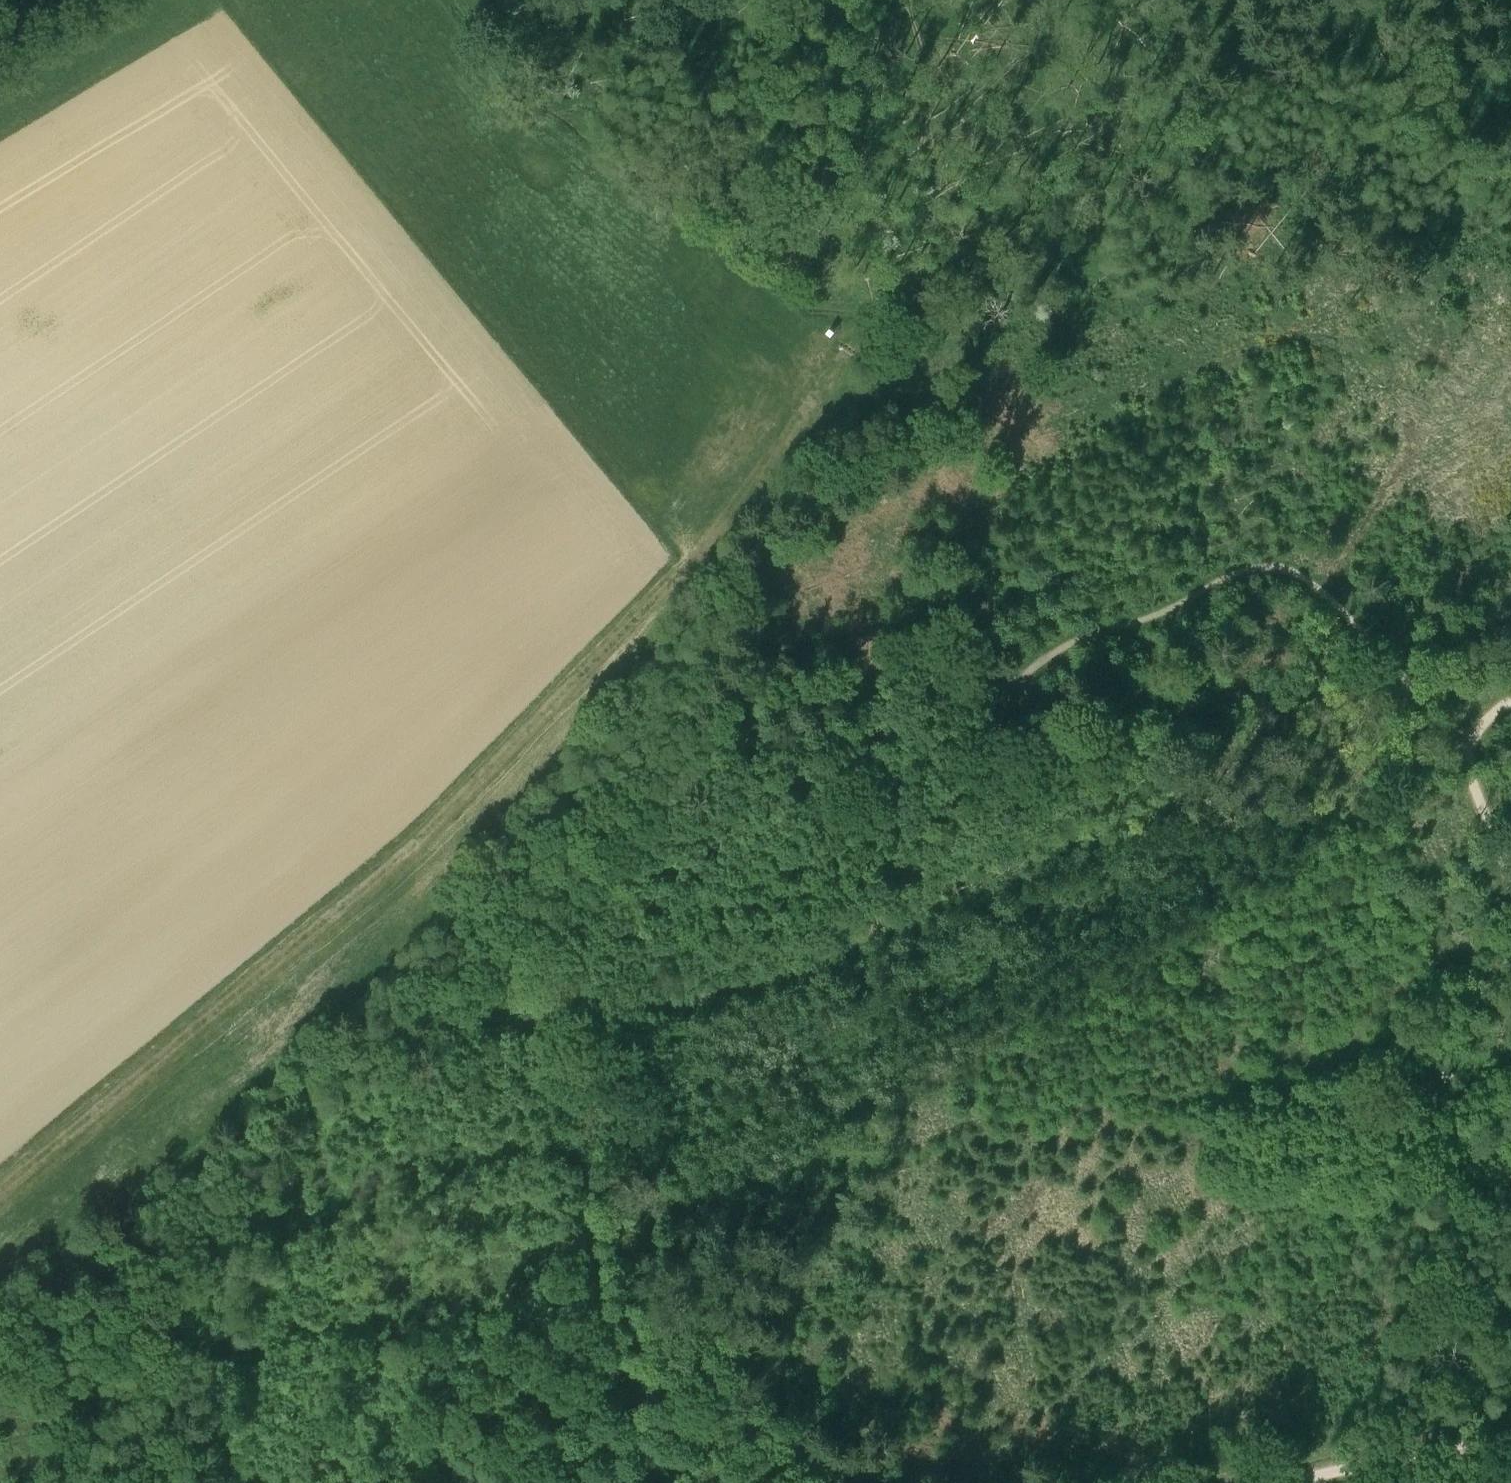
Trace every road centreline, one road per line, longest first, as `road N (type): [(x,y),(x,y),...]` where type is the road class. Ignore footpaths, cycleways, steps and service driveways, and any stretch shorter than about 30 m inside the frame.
road 1 (track): [(1252,1482),(1510,1428)]
road 2 (track): [(1463,743),(1510,884)]

